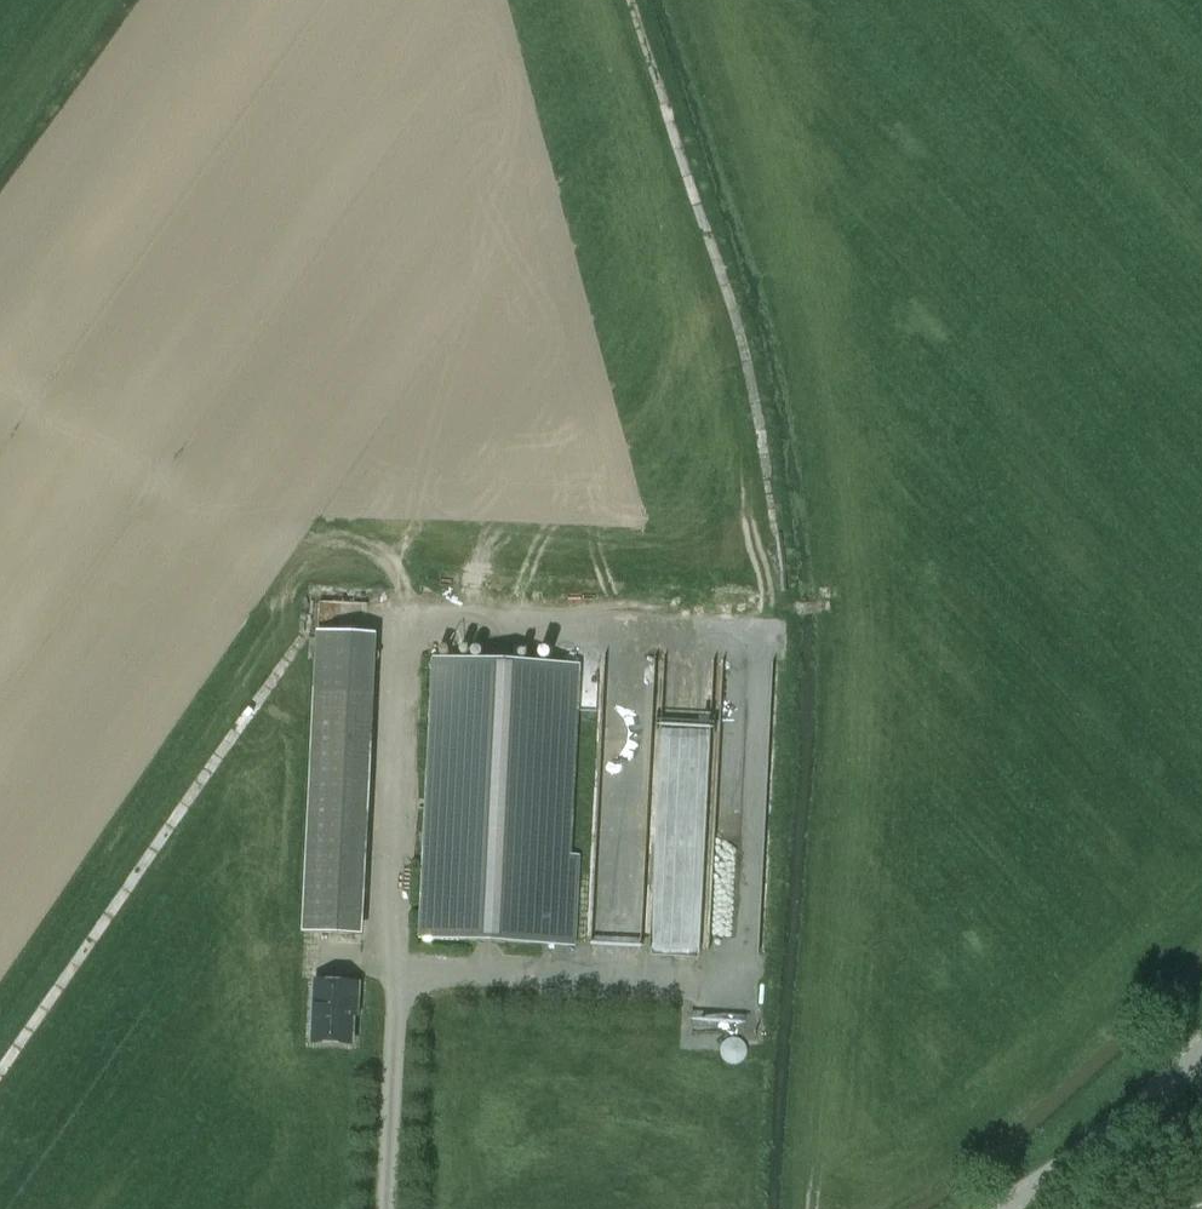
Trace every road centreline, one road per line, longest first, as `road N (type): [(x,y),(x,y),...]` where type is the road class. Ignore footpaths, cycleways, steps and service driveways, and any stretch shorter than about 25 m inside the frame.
road 1 (unclassified): [(1010,1208),(1078,1167),(1201,1047)]

